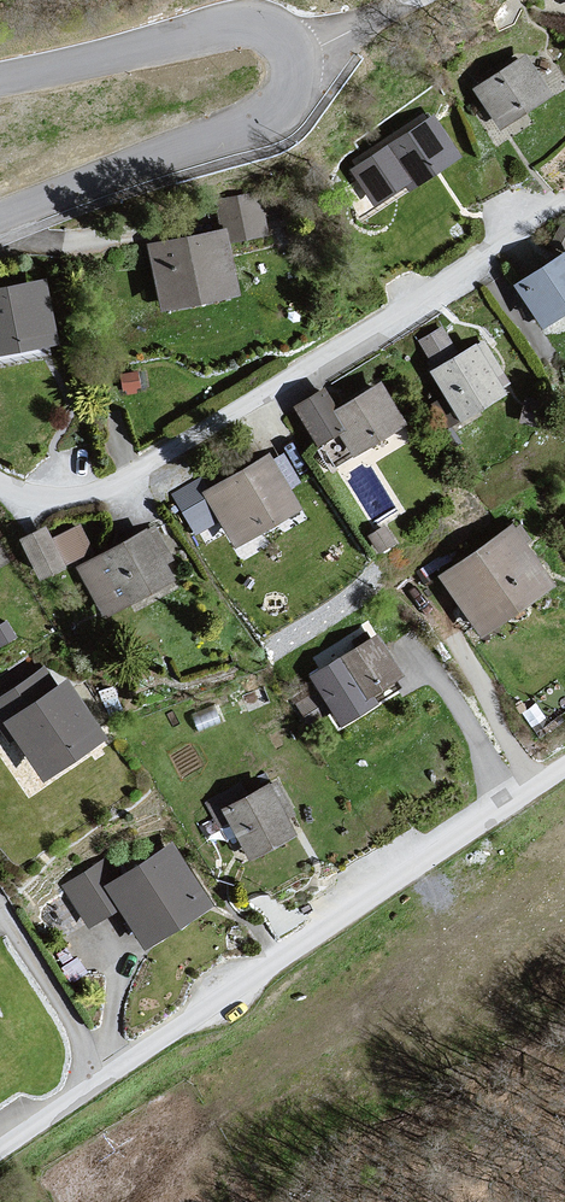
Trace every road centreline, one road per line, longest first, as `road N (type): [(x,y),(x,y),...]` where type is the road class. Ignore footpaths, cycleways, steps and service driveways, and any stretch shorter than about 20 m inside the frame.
road 1 (residential): [(0,1148),(564,765)]
road 2 (residential): [(0,483),(55,498),(115,485),(564,206)]
road 3 (tertiary): [(291,59),(279,103),(250,126),(0,220)]
road 4 (tertiary): [(0,79),(226,29),(276,36),(291,59)]
road 5 (residential): [(291,59),(417,0)]

